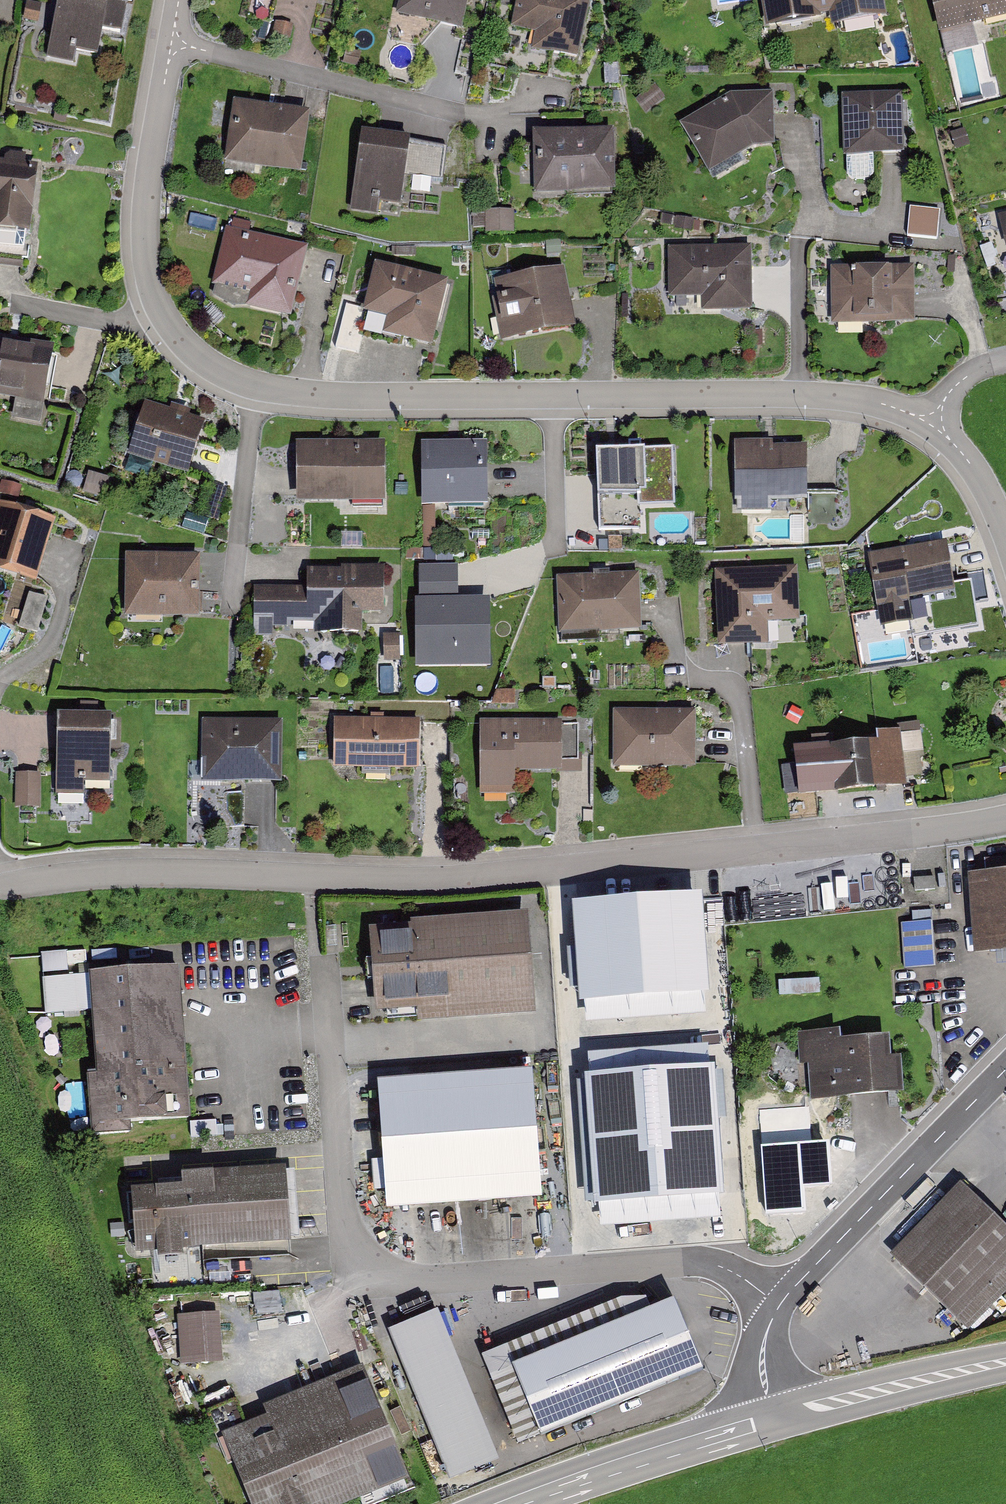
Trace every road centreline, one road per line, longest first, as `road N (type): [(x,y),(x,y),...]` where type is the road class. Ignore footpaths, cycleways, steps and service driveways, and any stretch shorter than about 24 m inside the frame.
road 1 (residential): [(936,419),(846,397),(799,395),(293,393),(212,368),(165,318),(145,259),(146,192),(177,44),(178,0)]
road 2 (residential): [(758,849),(434,880),(103,872),(0,883)]
road 3 (residential): [(778,1306),(738,1275),(692,1262),(450,1279),(374,1263),(344,1215),(324,967)]
road 4 (residential): [(1005,1070),(778,1306)]
road 5 (primary): [(510,1503),(773,1420)]
road 6 (residential): [(1005,819),(758,849)]
road 7 (primary): [(773,1420),(1005,1364)]
road 8 (residential): [(713,677),(741,703),(758,849)]
road 9 (residential): [(1005,539),(974,471),(936,419)]

